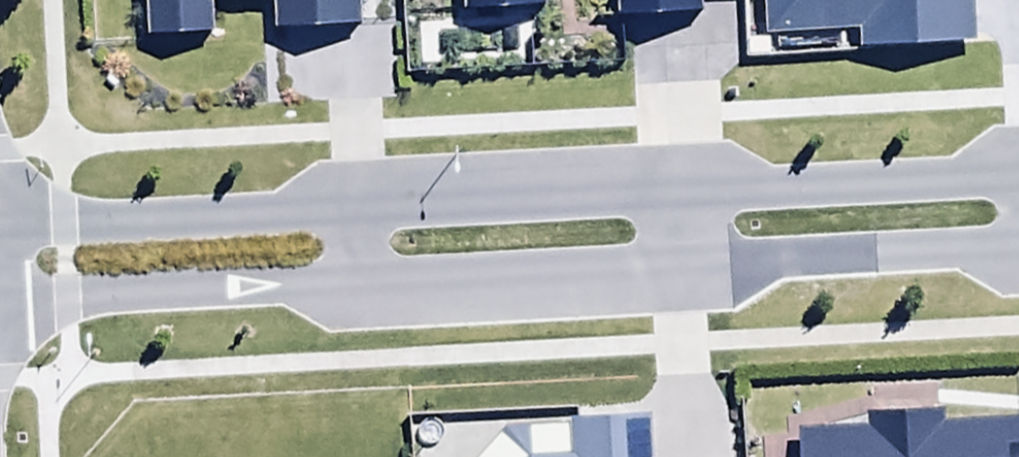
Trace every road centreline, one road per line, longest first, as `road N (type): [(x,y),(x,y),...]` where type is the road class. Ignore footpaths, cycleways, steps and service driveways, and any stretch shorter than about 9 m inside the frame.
road 1 (residential): [(1018,248),(0,302)]
road 2 (residential): [(0,228),(1018,174)]

